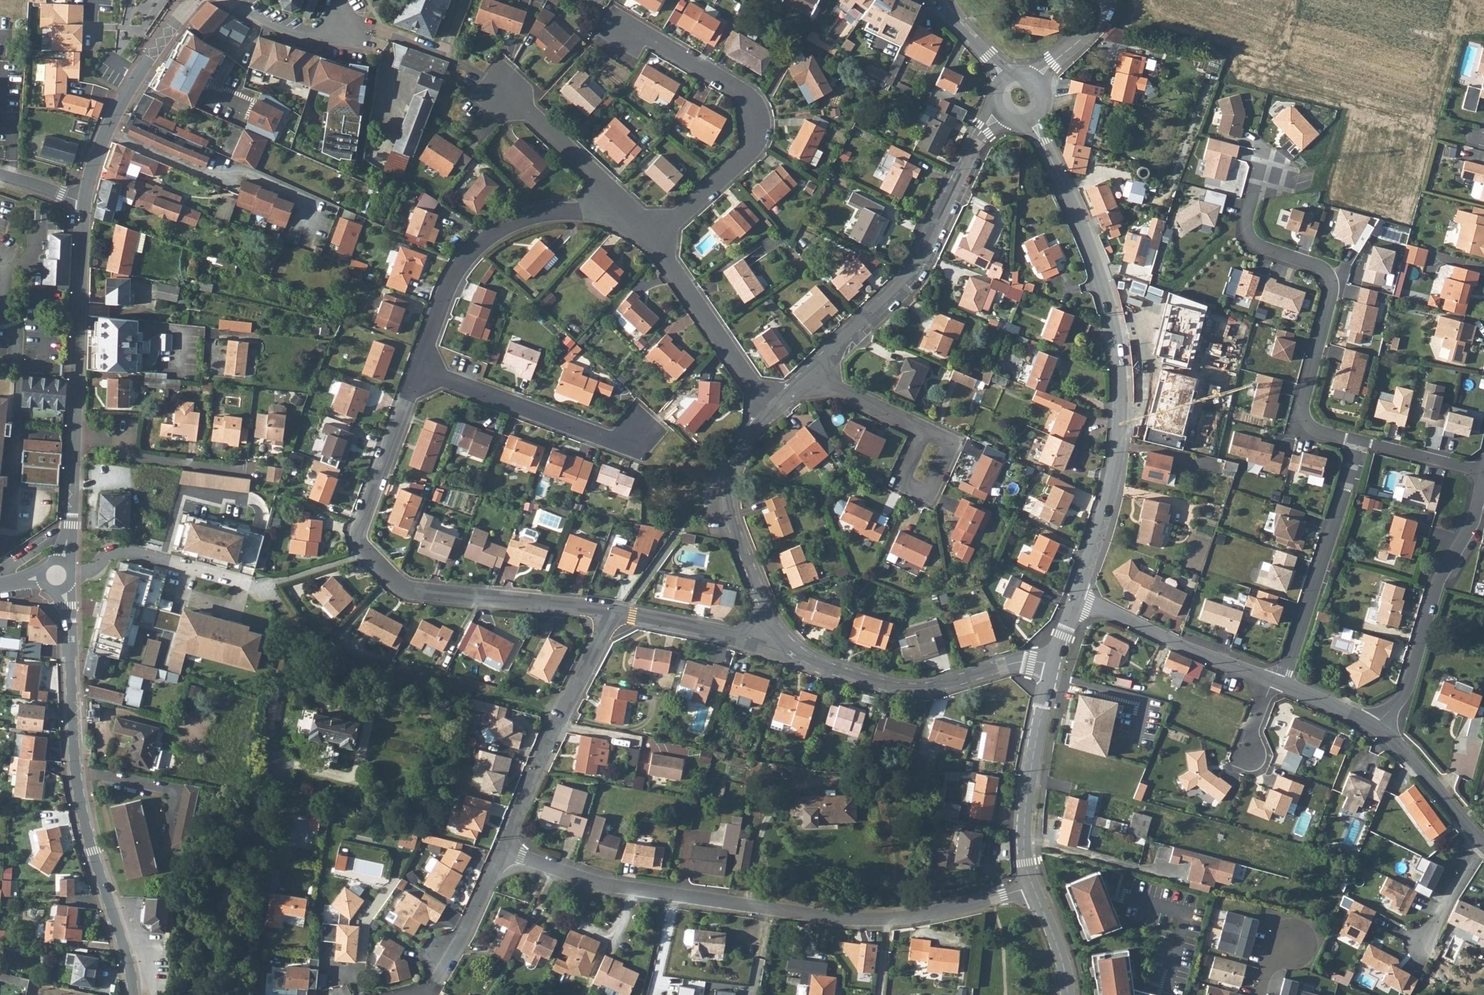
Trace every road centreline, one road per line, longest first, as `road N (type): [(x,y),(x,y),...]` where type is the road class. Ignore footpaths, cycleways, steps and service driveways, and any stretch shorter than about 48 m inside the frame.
road 1 (residential): [(503,849),(619,886),(830,917),(919,914),(1033,887)]
road 2 (tertiary): [(1032,117),(1095,263),(1119,371),(1113,477),(1077,596)]
road 3 (residential): [(411,400),(360,533),(378,567),(422,592),(618,612)]
road 4 (tertiary): [(134,994),(82,810),(68,624)]
road 5 (residential): [(1271,168),(1256,192),(1250,234),(1260,247),(1316,264),(1331,278),(1308,418),(1324,434),(1358,441)]
road 6 (track): [(265,594),(285,610),(289,626),(358,674),(474,691),(561,716)]
road 7 (residential): [(622,31),(648,37),(739,93),(756,120),(748,158),(650,241)]
road 8 (residential): [(1001,111),(976,140),(917,262),(809,375)]
road 9 (residential): [(776,631),(825,666),(893,687),(929,687),(1017,662),(1052,664)]
road 10 (residential): [(420,372),(450,287),(478,249),(532,217),(617,210)]
road 11 (residential): [(1374,725),(1405,695),(1438,581),(1474,523),(1483,483)]
road 12 (residential): [(503,849),(618,612)]
road 13 (residential): [(1358,441),(1283,687)]
road 14 (residential): [(336,212),(237,170),(229,182),(106,132)]
road 15 (residential): [(768,412),(738,457),(731,489),(740,543),(776,631)]
road 16 (residential): [(420,372),(622,444),(638,430)]
road 17 (tertiary): [(76,435),(87,200)]
road 18 (tertiary): [(1052,664),(1023,837),(1033,887)]
road 19 (residential): [(1077,596),(1272,683)]
road 20 (residential): [(650,241),(768,412)]
road 21 (residential): [(71,573),(126,550),(265,594)]
road 22 (residential): [(76,435),(115,440),(119,456),(250,474)]
road 23 (residential): [(497,85),(617,210)]
road 24 (residential): [(618,612),(751,637),(776,631)]
road 25 (residential): [(1374,725),(1483,842)]
road 26 (tertiary): [(106,132),(189,0)]
road 27 (residential): [(920,430),(898,480),(933,496),(956,447)]
road 28 (residential): [(441,978),(503,849)]
road 29 (residential): [(1358,441),(1483,472)]
road 30 (residential): [(920,430),(809,375)]

